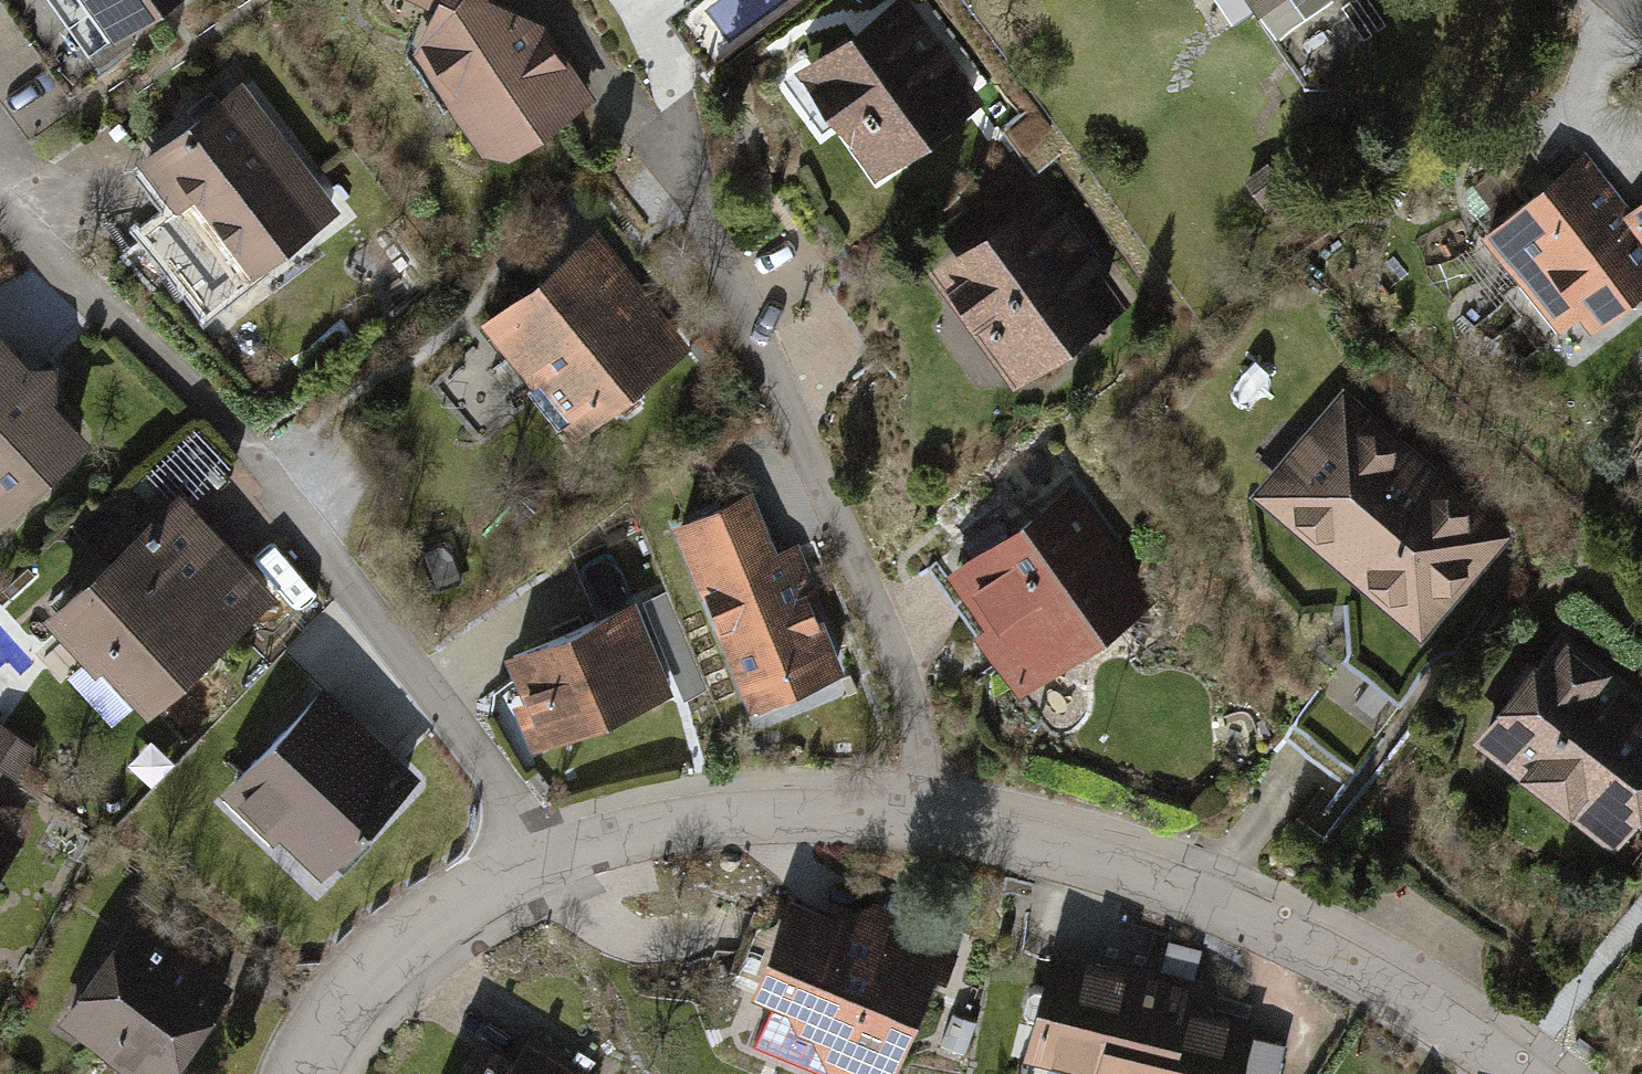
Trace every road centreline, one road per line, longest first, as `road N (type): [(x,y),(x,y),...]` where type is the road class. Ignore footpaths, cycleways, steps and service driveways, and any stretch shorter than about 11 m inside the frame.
road 1 (residential): [(540,843),(722,809),(926,807),(1071,845),(1267,917),(1400,992),(1507,1073)]
road 2 (residential): [(258,449),(540,843)]
road 3 (residential): [(300,1073),(324,1027),(382,956),(439,907),(540,843)]
road 4 (residential): [(0,211),(121,321)]

